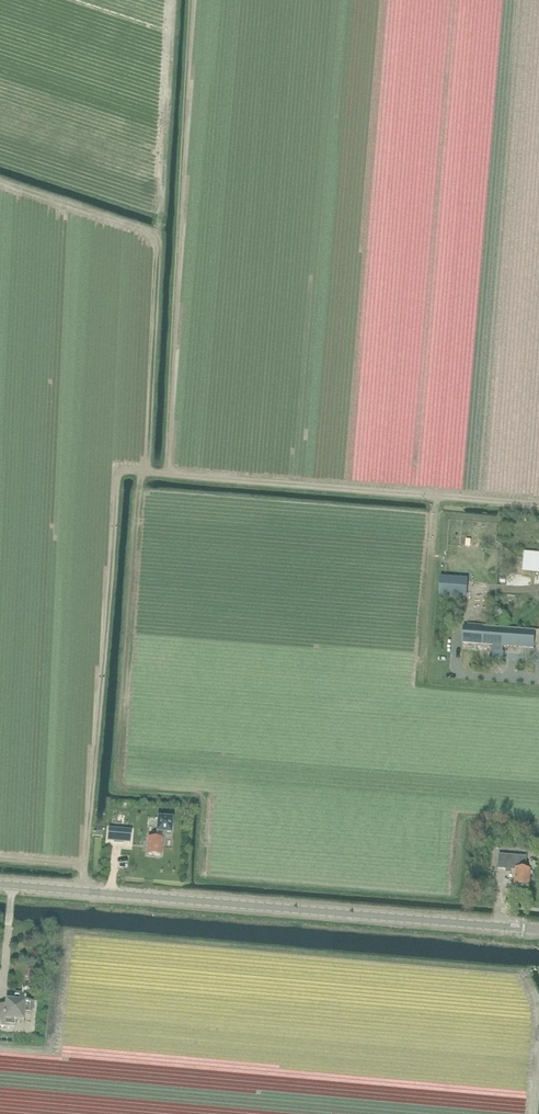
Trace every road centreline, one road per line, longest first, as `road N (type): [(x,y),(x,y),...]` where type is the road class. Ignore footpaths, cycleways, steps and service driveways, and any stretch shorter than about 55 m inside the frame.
road 1 (unclassified): [(538,928),(0,883)]

